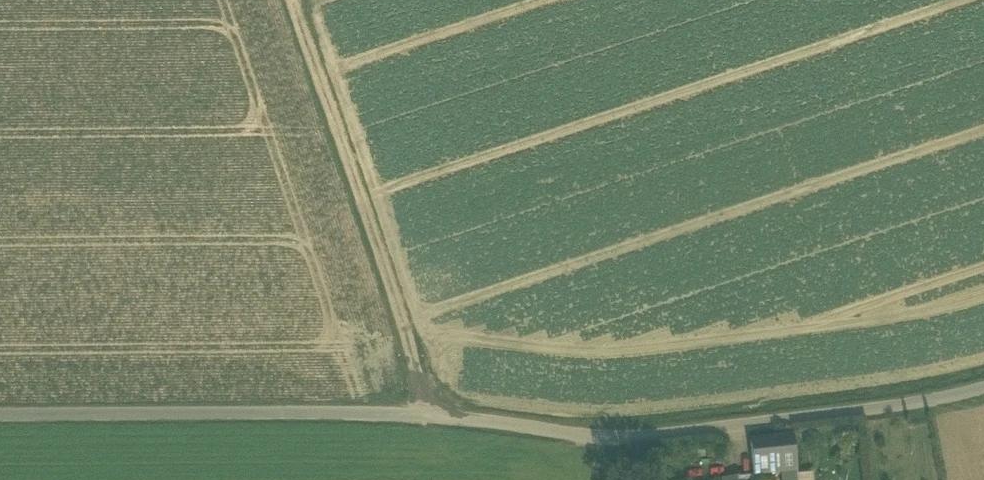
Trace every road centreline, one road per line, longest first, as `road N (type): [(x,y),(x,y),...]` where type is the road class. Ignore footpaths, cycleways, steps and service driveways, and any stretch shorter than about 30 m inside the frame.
road 1 (unclassified): [(0,416),(433,413),(601,436),(666,434),(867,413),(983,387)]
road 2 (track): [(307,0),(331,60),(433,413)]

